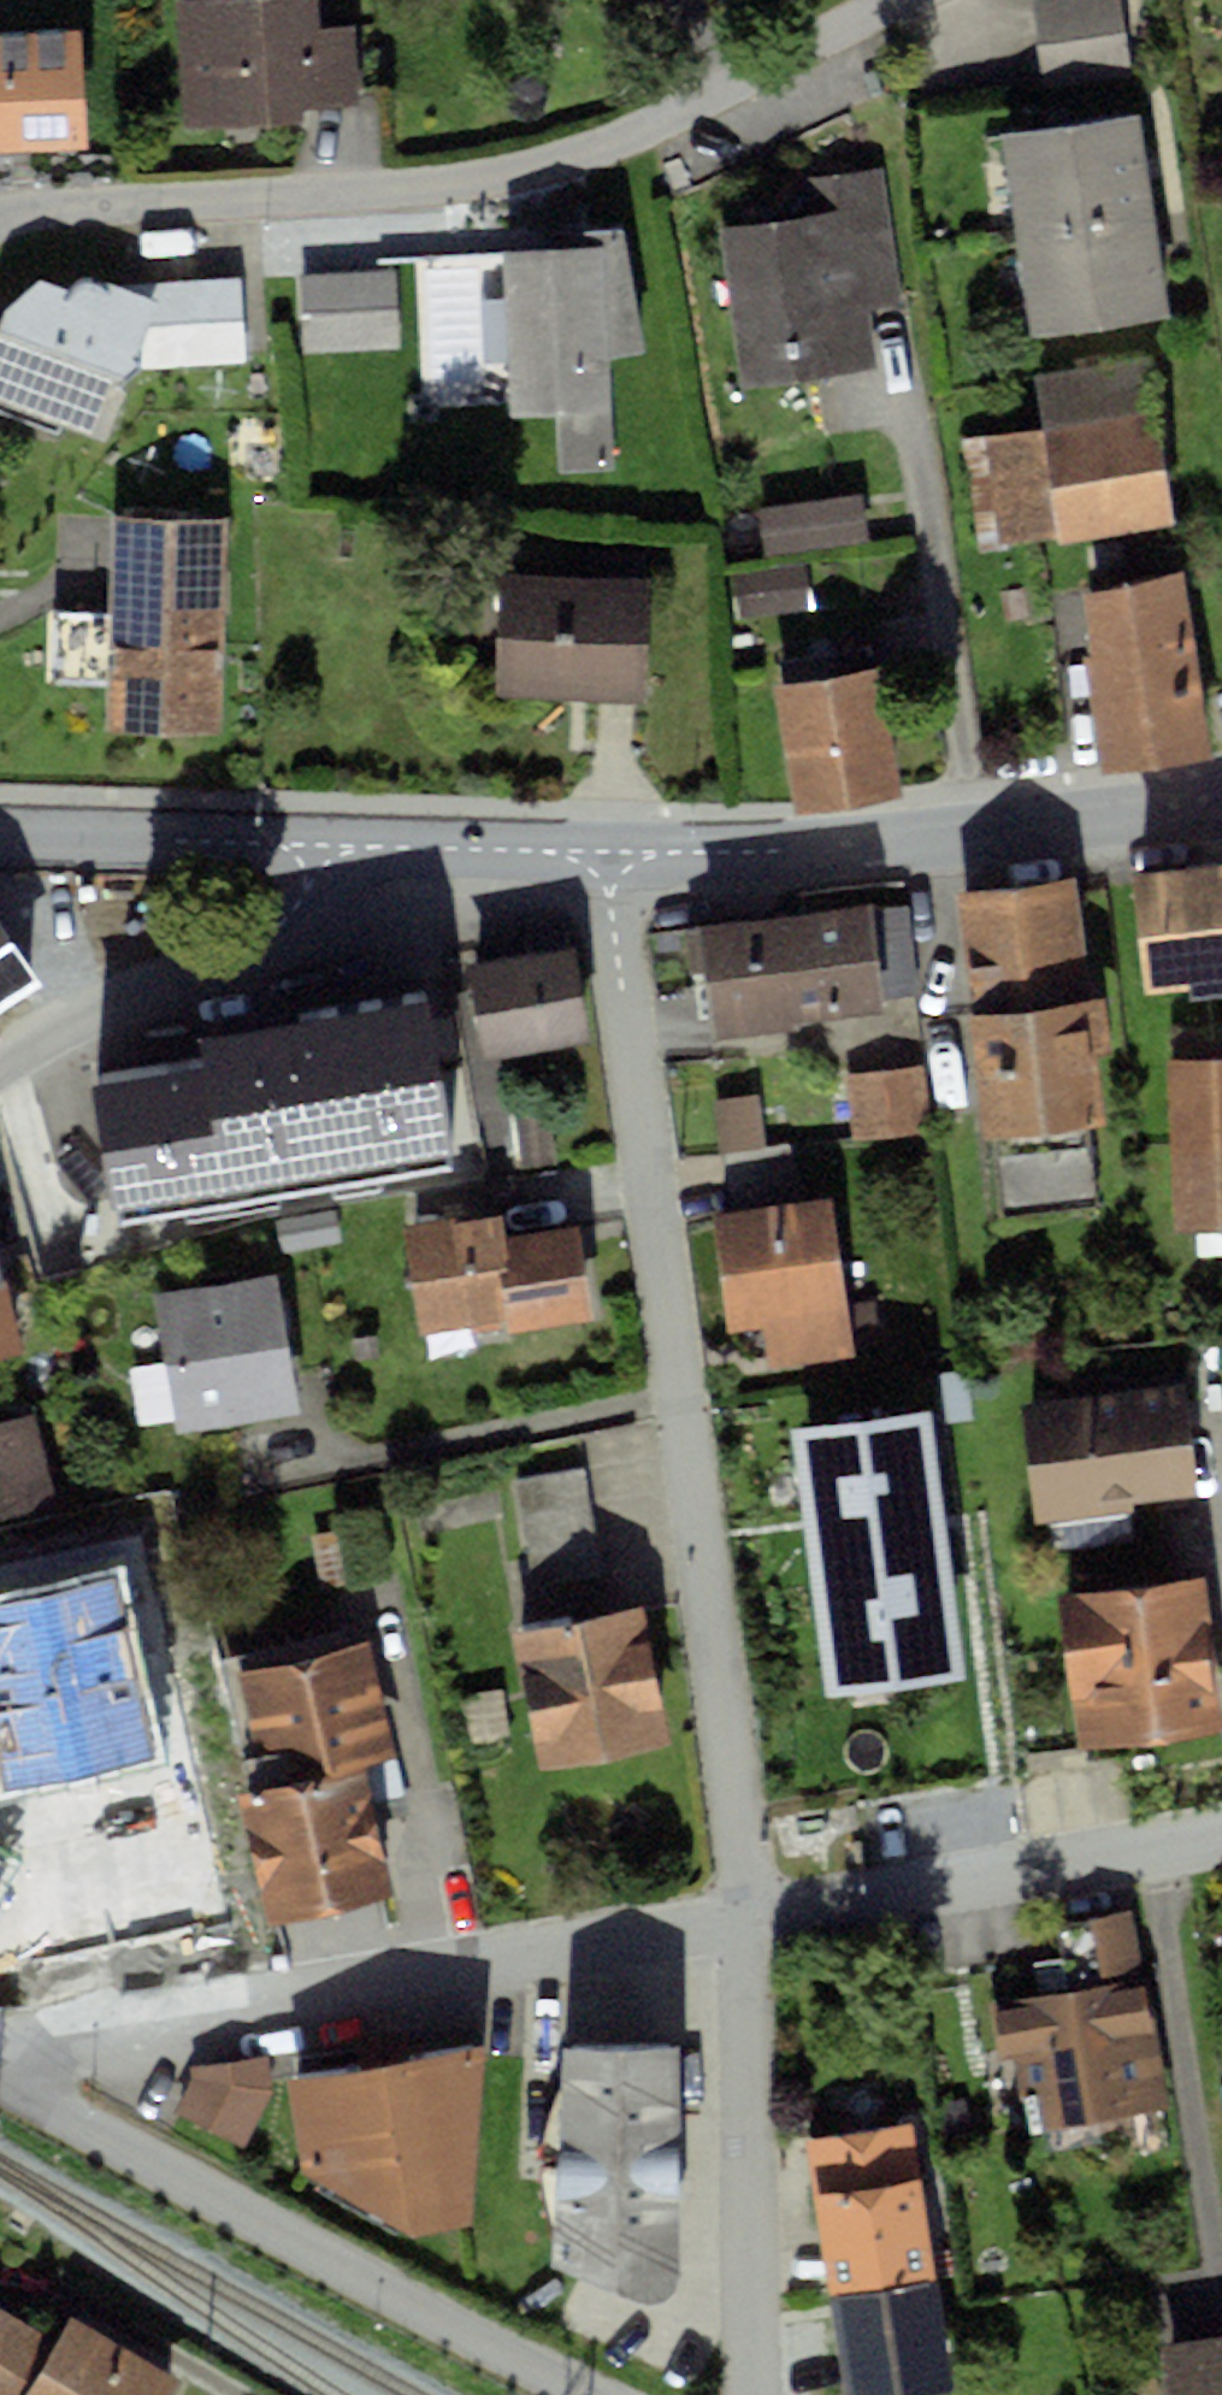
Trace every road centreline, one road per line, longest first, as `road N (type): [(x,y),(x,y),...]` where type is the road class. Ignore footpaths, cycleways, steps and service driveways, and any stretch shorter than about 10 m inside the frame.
road 1 (residential): [(604,852),(744,1920)]
road 2 (residential): [(910,0),(578,191),(0,216)]
road 3 (residential): [(0,2058),(378,1994),(744,1920)]
road 4 (residential): [(591,2394),(318,2258),(0,2074)]
road 5 (tertiary): [(604,852),(811,844),(1221,808)]
road 6 (residential): [(744,1920),(1221,1831)]
road 7 (residential): [(744,1920),(754,2394)]
road 8 (residential): [(310,846),(303,898),(260,938),(51,1028),(0,1063)]
road 9 (tertiary): [(0,836),(310,846)]
road 10 (tertiary): [(310,846),(604,852)]

